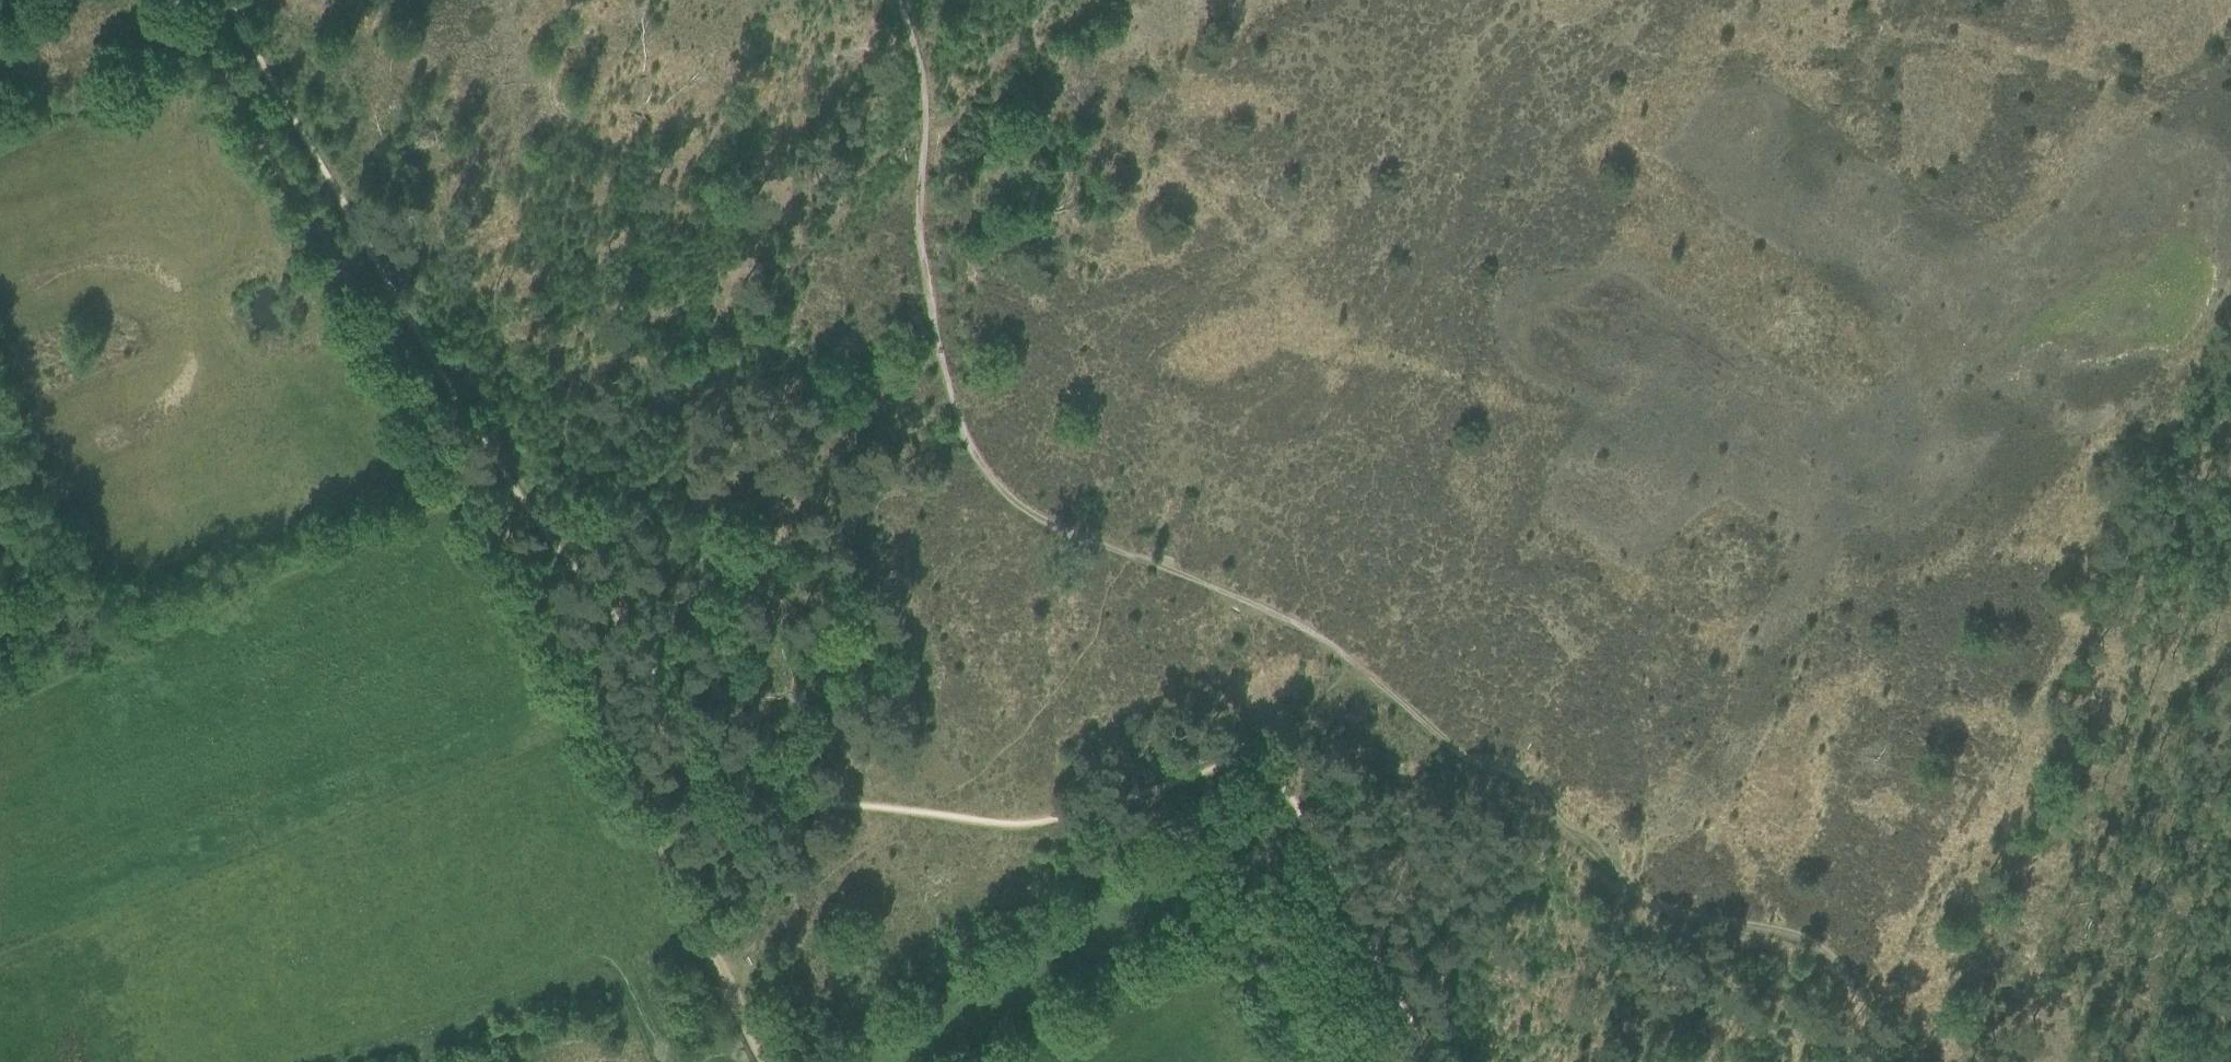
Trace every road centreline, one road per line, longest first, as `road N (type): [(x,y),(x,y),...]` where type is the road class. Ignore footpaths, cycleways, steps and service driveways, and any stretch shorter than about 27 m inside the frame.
road 1 (track): [(1867,1061),(1863,992),(1838,964),(1806,943),(1673,914),(1612,875),(1515,777),(1479,765),(1310,635),(1177,570),(1036,521),(999,485),(962,432),(942,376),(921,254),(920,80),(896,0)]
road 2 (track): [(472,487),(540,577),(633,756),(688,906),(771,1061)]
road 3 (track): [(180,0),(472,487)]
road 4 (track): [(0,693),(136,641),(472,487)]

